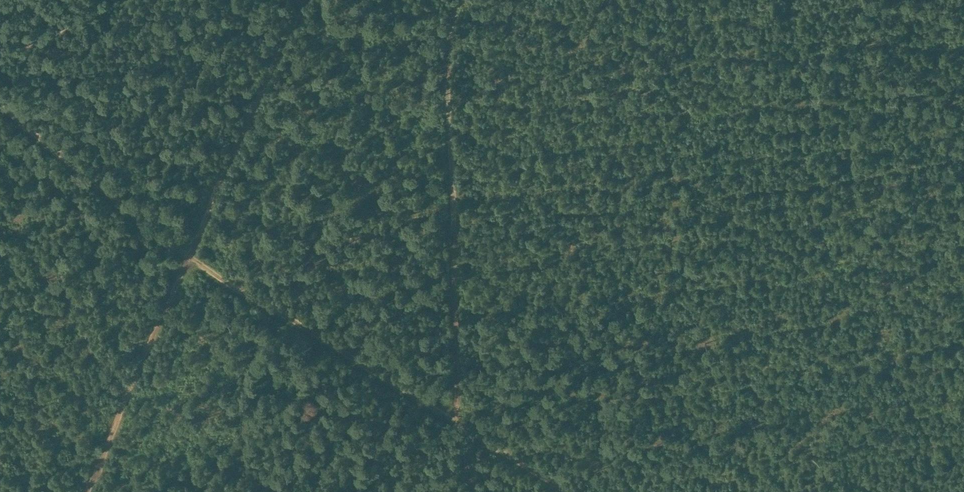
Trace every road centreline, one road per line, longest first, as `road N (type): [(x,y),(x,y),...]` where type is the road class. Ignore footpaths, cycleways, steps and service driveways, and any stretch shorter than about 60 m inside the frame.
road 1 (track): [(189,248),(582,491)]
road 2 (track): [(457,0),(448,30),(458,408)]
road 3 (track): [(189,248),(308,0)]
road 4 (track): [(93,491),(189,248)]
road 5 (track): [(189,248),(0,95)]

